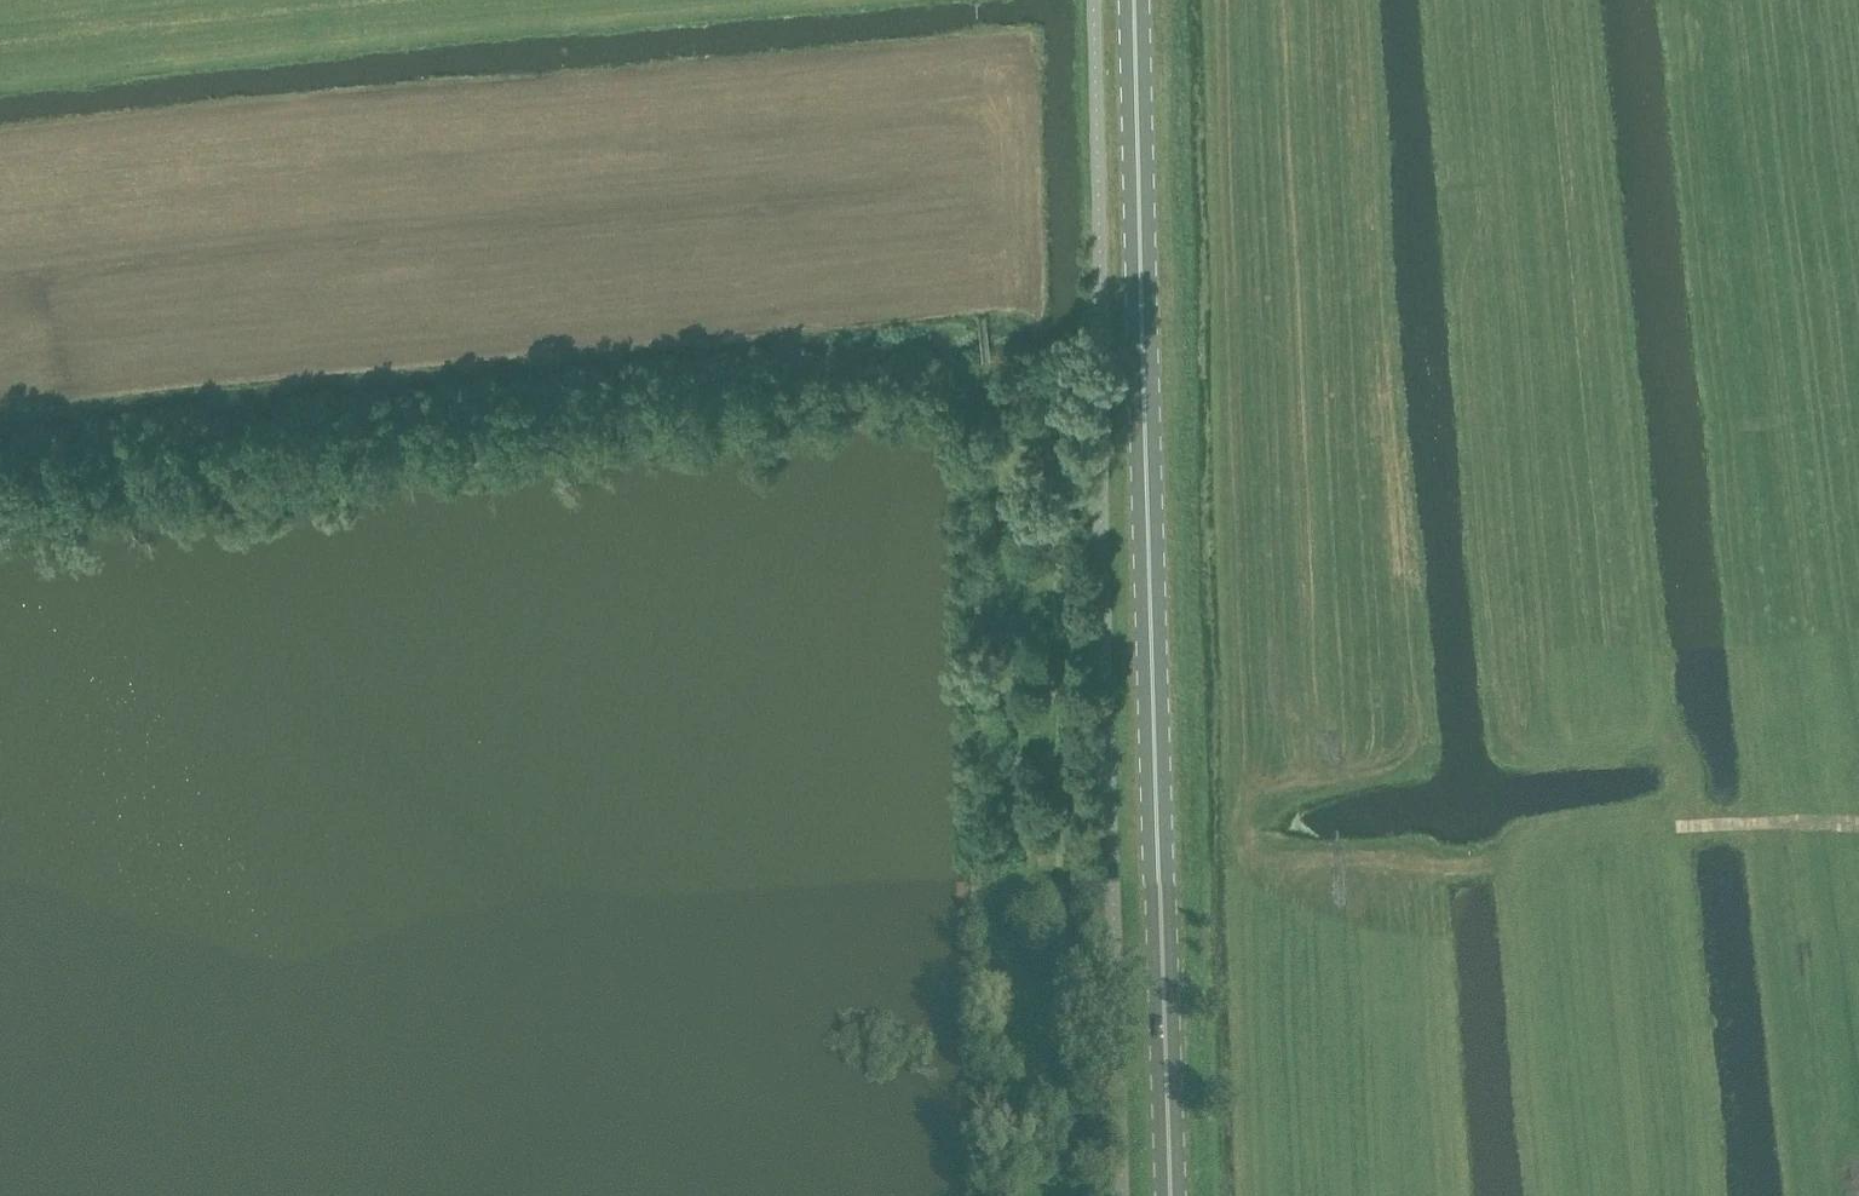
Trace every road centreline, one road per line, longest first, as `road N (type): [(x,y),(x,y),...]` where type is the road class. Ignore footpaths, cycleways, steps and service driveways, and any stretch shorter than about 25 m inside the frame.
road 1 (primary): [(1170,1195),(1131,0)]

